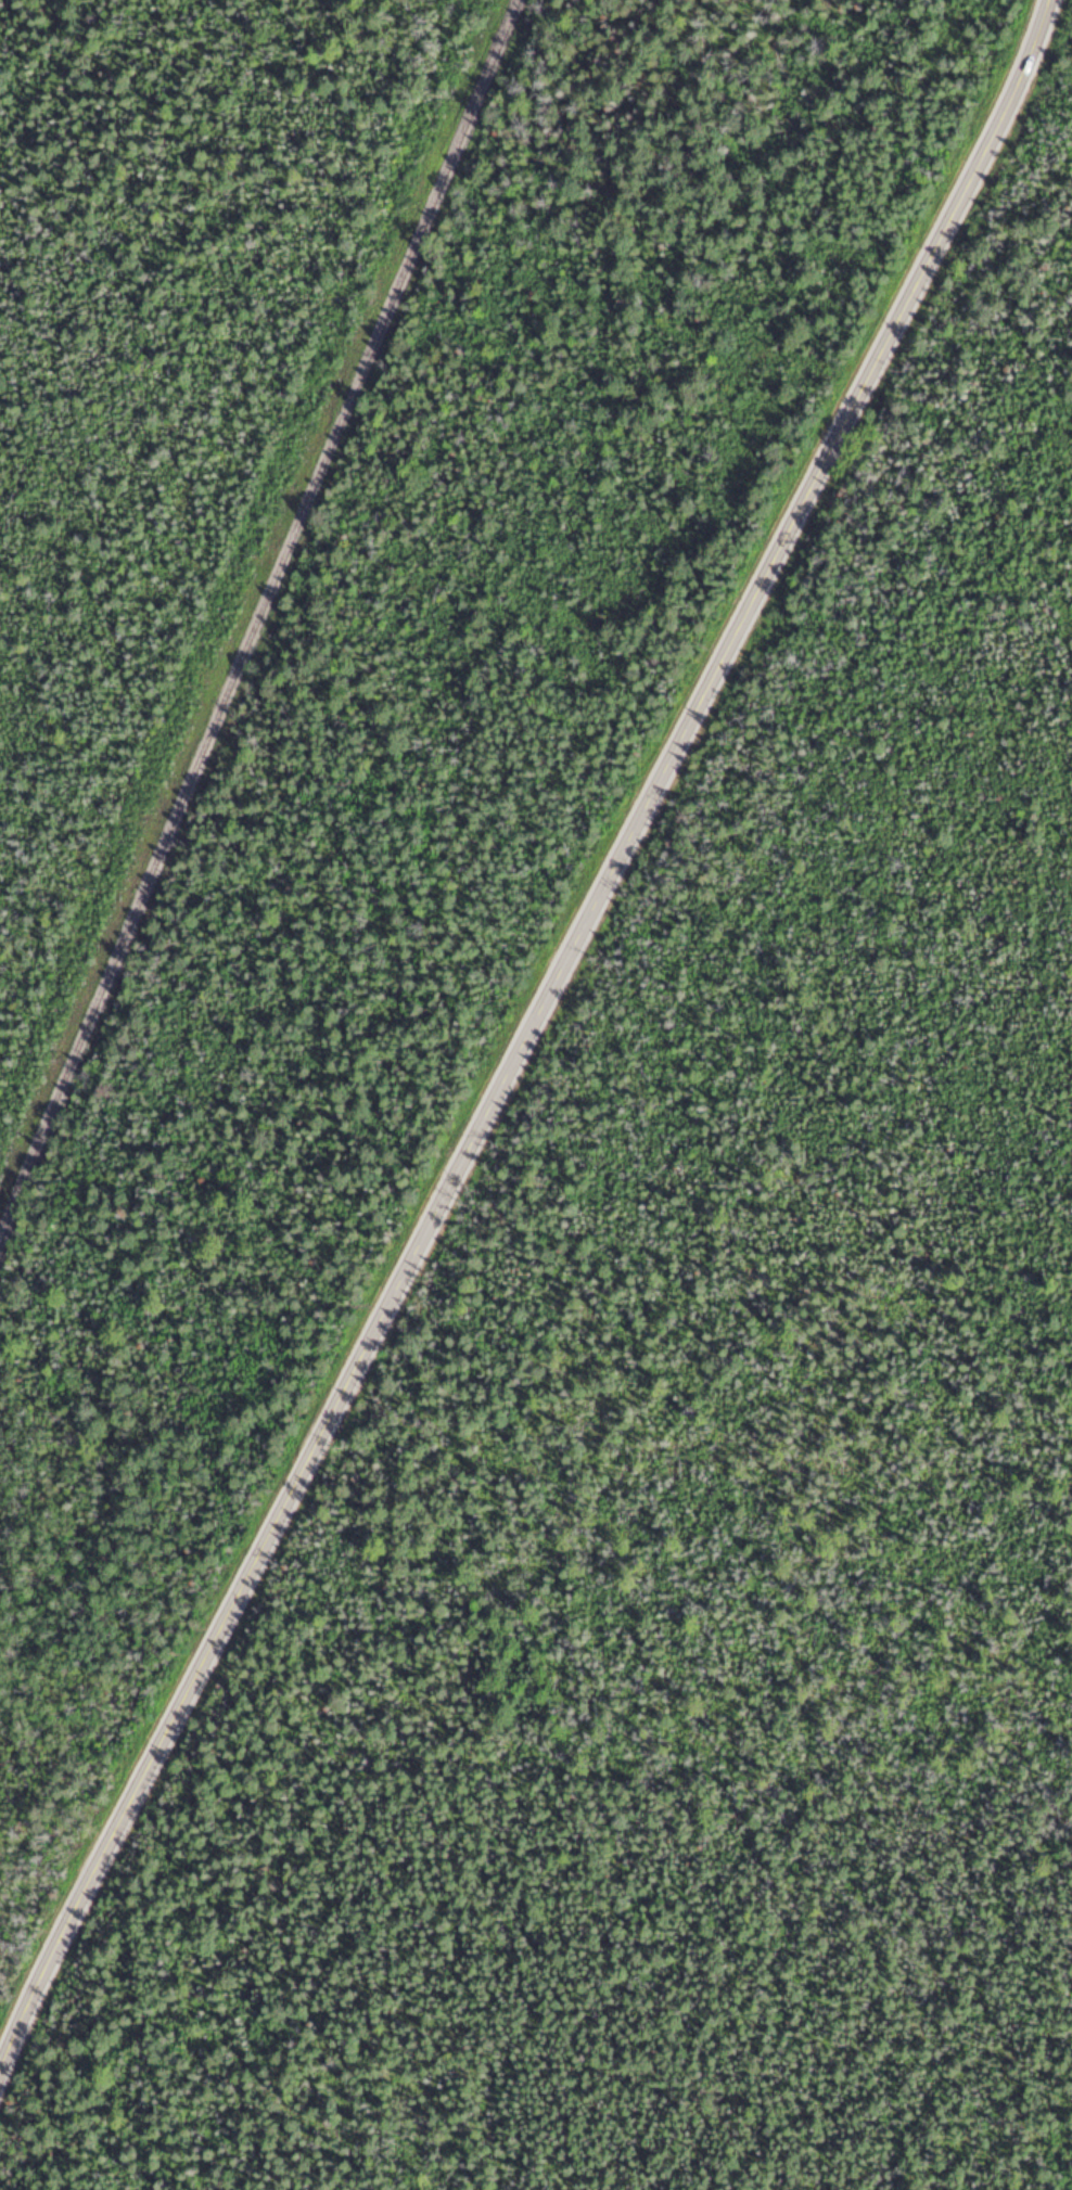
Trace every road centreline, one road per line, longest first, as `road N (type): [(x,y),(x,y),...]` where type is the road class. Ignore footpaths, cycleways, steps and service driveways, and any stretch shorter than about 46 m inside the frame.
road 1 (tertiary): [(0,2069),(33,1987),(985,142),(1046,0)]

